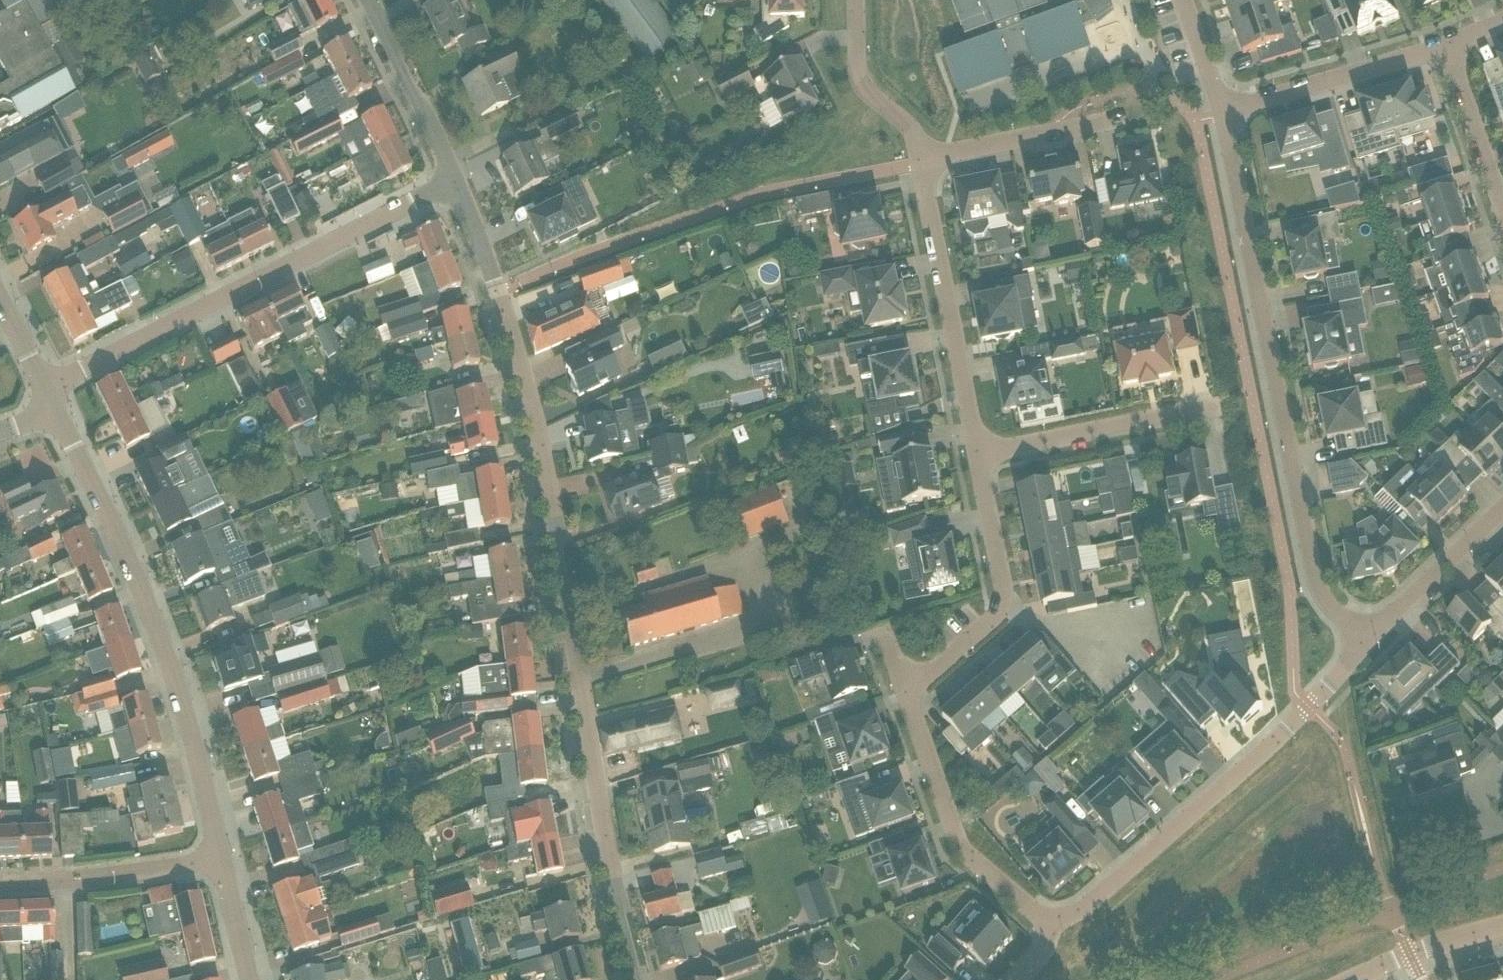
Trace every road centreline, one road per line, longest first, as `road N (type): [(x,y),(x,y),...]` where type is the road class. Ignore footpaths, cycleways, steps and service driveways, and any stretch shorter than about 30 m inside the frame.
road 1 (residential): [(453,182),(531,410),(597,809),(635,979)]
road 2 (residential): [(1368,640),(1330,608),(1314,576),(1223,113)]
road 3 (residential): [(219,856),(167,655),(59,416)]
road 4 (residential): [(47,394),(453,182)]
road 5 (residential): [(1368,640),(1310,707),(1092,902),(1053,926)]
road 6 (residential): [(978,454),(923,161)]
road 7 (residential): [(906,691),(963,852),(1053,926)]
road 8 (residential): [(906,691),(1002,606),(978,454)]
road 9 (unclassified): [(978,454),(1219,405)]
road 10 (residential): [(1444,46),(1223,113)]
road 11 (residential): [(0,882),(67,881),(219,856)]
road 12 (residential): [(923,161),(1125,120)]
road 13 (residential): [(453,182),(366,0)]
road 14 (residential): [(1502,510),(1368,640)]
road 15 (residential): [(923,161),(904,121),(861,79),(858,0)]
road 16 (residential): [(1502,210),(1444,46)]
road 17 (residential): [(1347,979),(1502,924)]
road 18 (residential): [(249,979),(219,856)]

